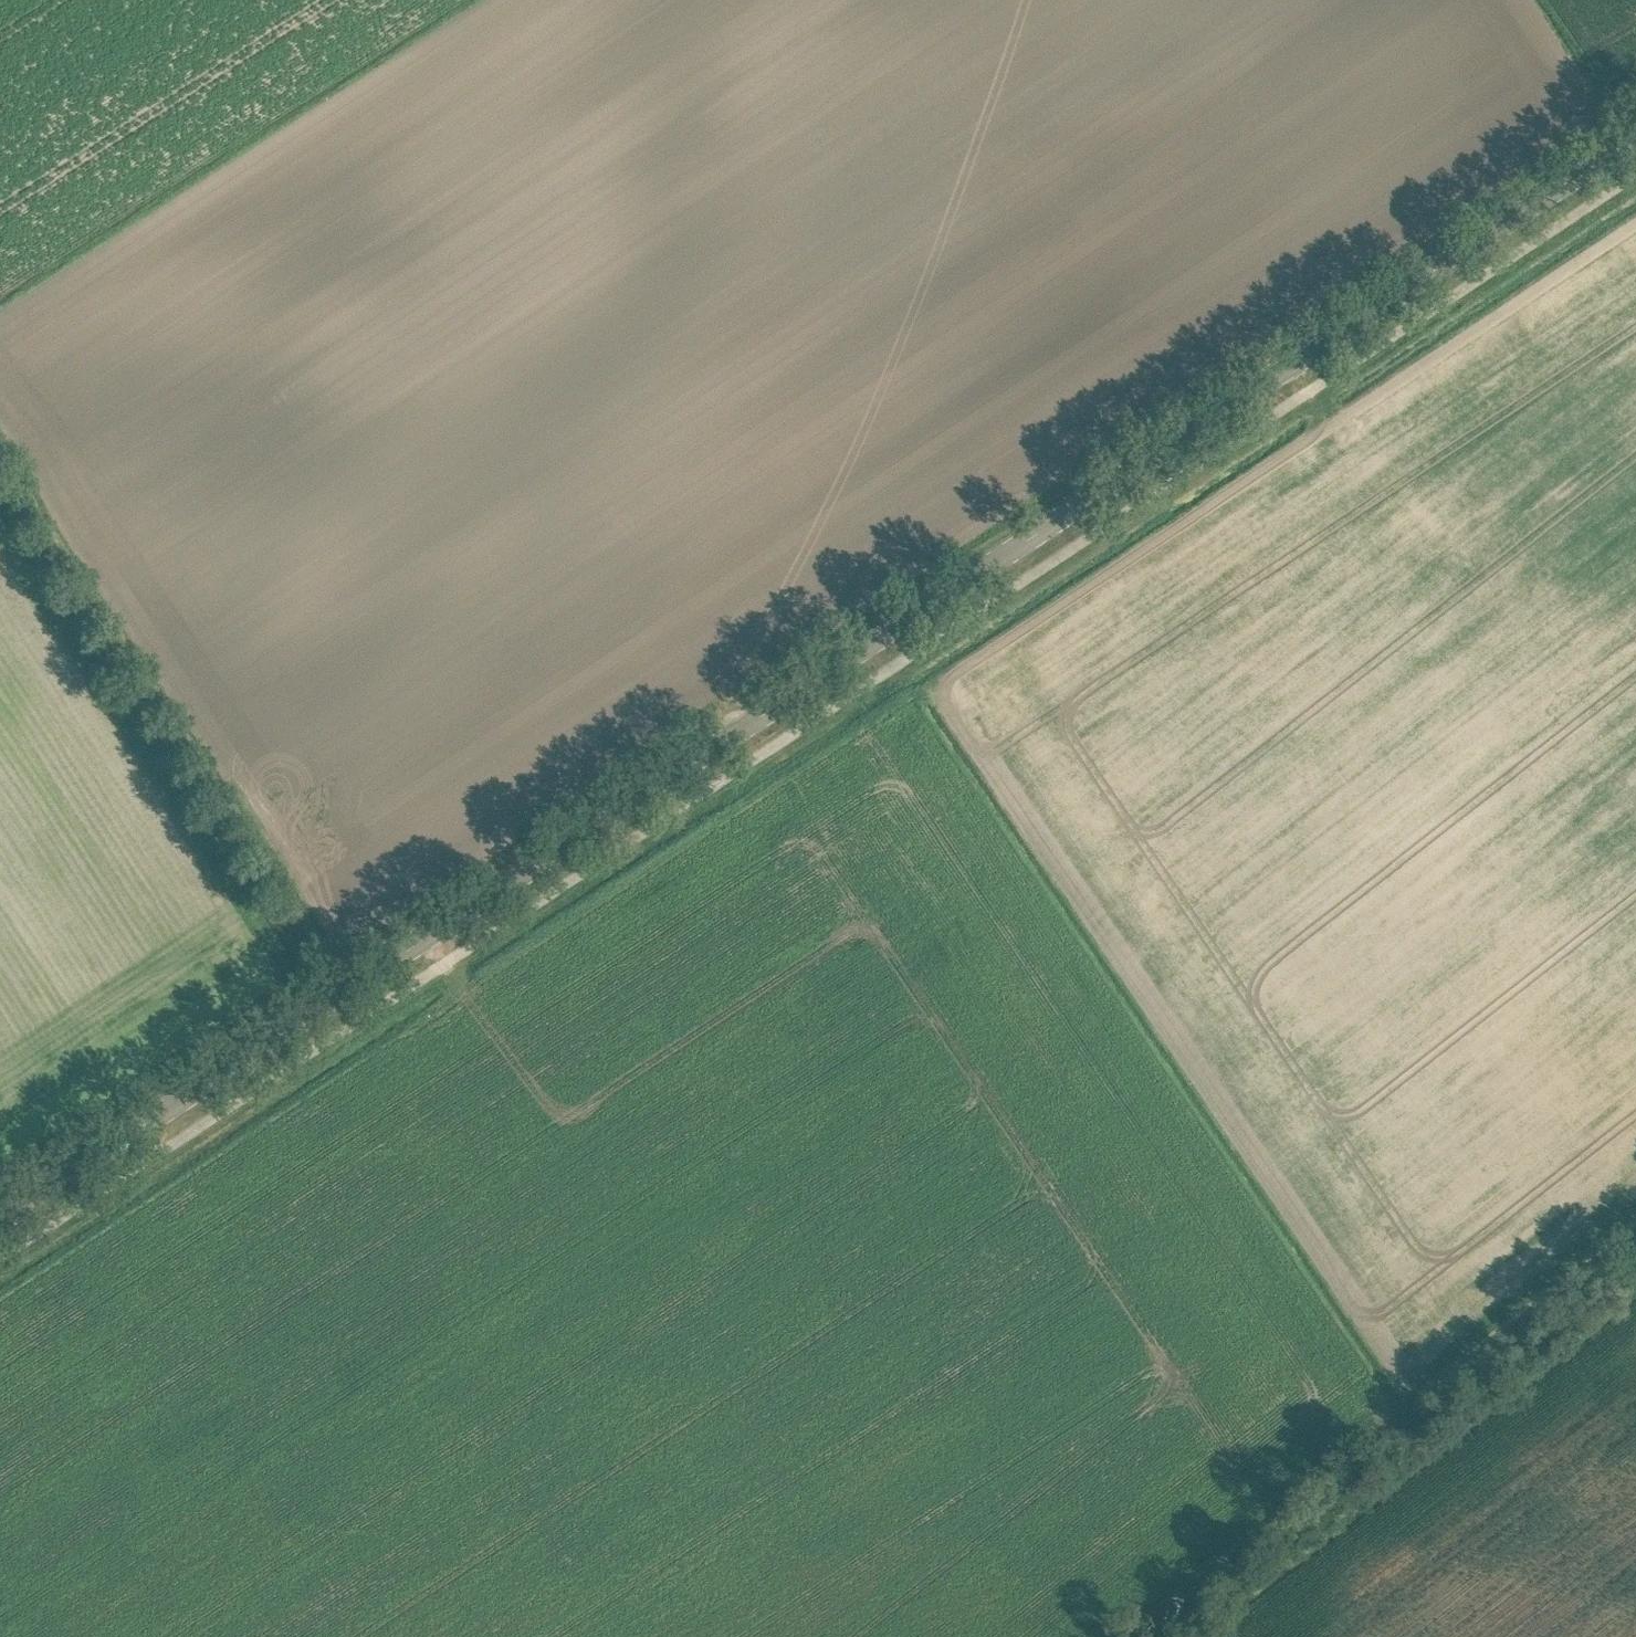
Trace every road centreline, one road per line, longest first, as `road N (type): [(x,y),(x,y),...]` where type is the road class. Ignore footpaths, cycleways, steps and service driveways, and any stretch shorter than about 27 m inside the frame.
road 1 (tertiary): [(0,1221),(1635,137)]

